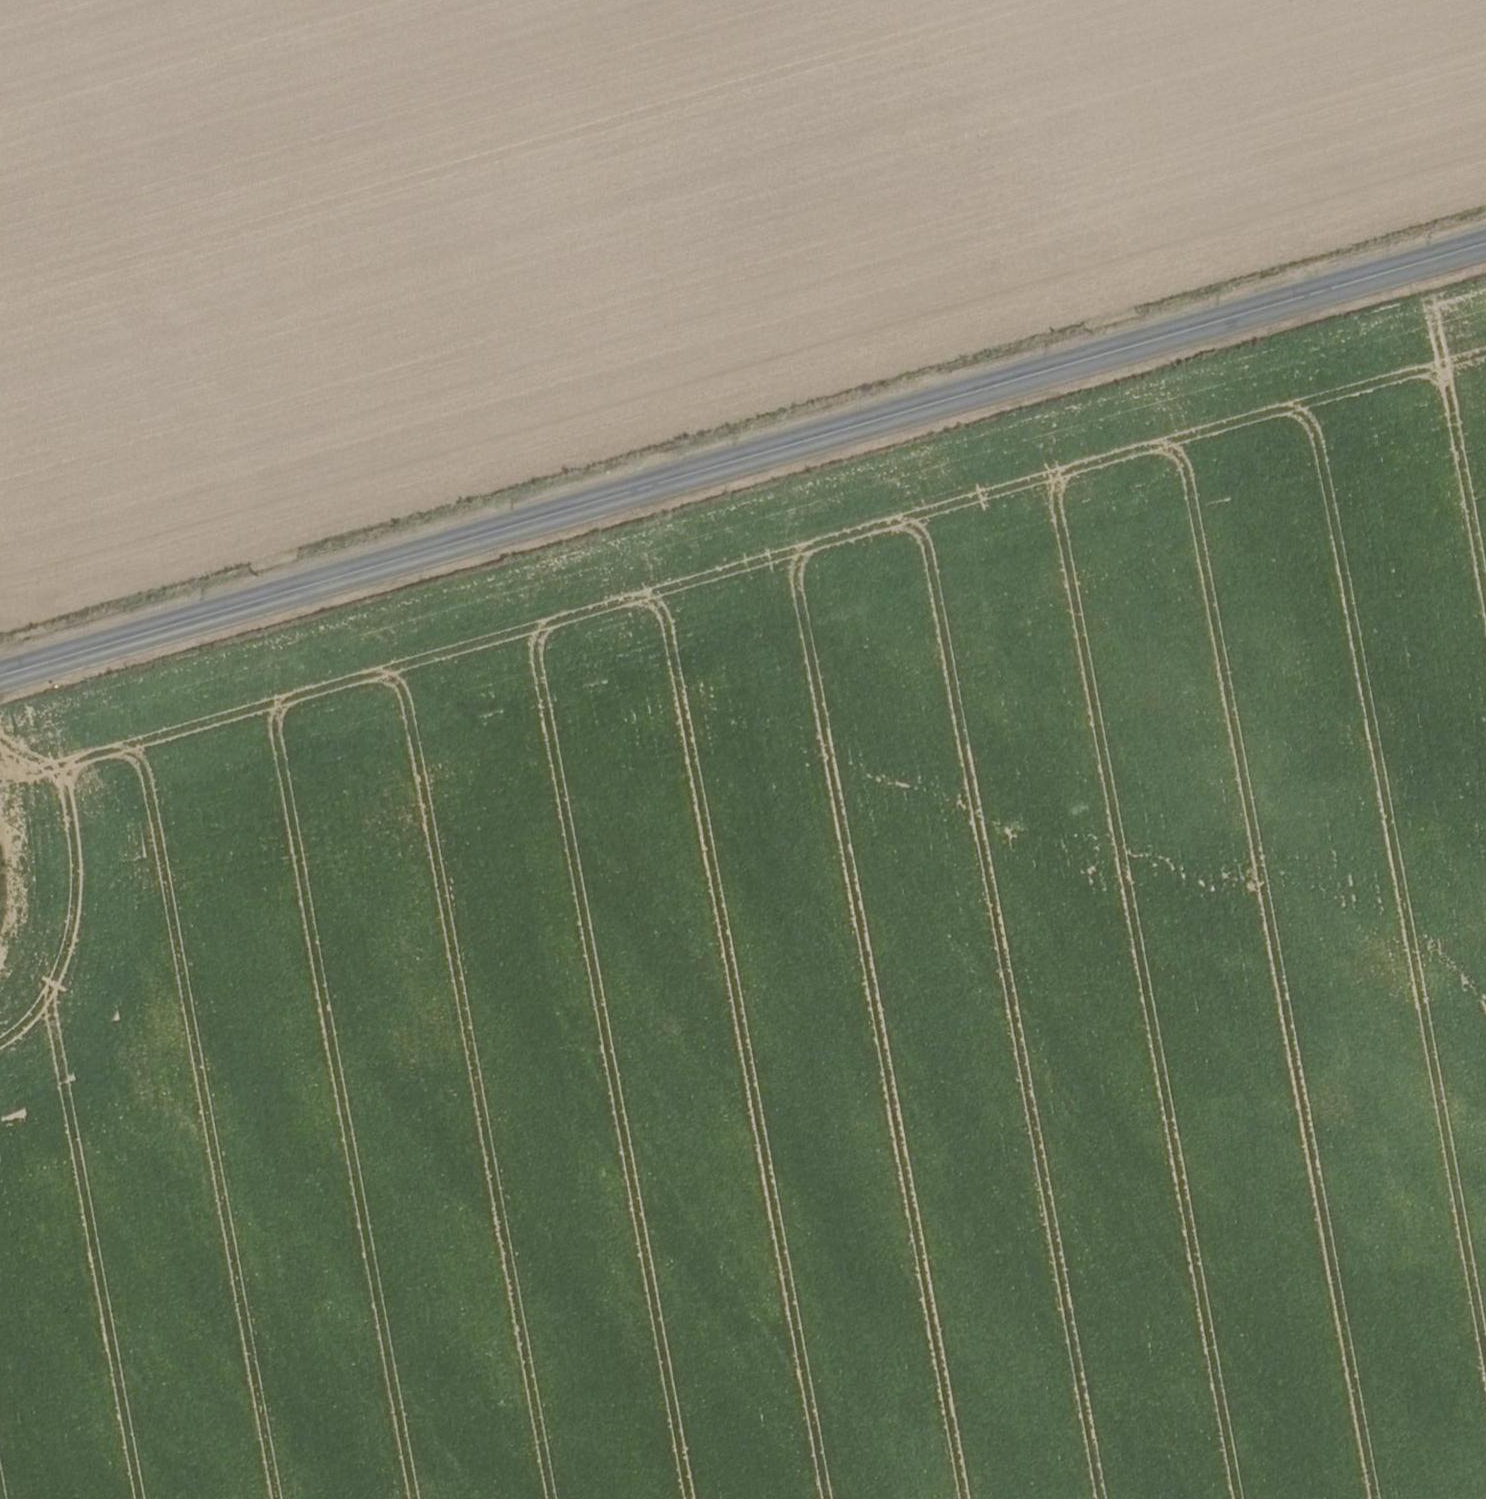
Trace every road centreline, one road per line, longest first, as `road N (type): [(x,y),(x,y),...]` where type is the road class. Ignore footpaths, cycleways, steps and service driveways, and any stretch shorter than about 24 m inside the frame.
road 1 (tertiary): [(1485,244),(0,676)]

